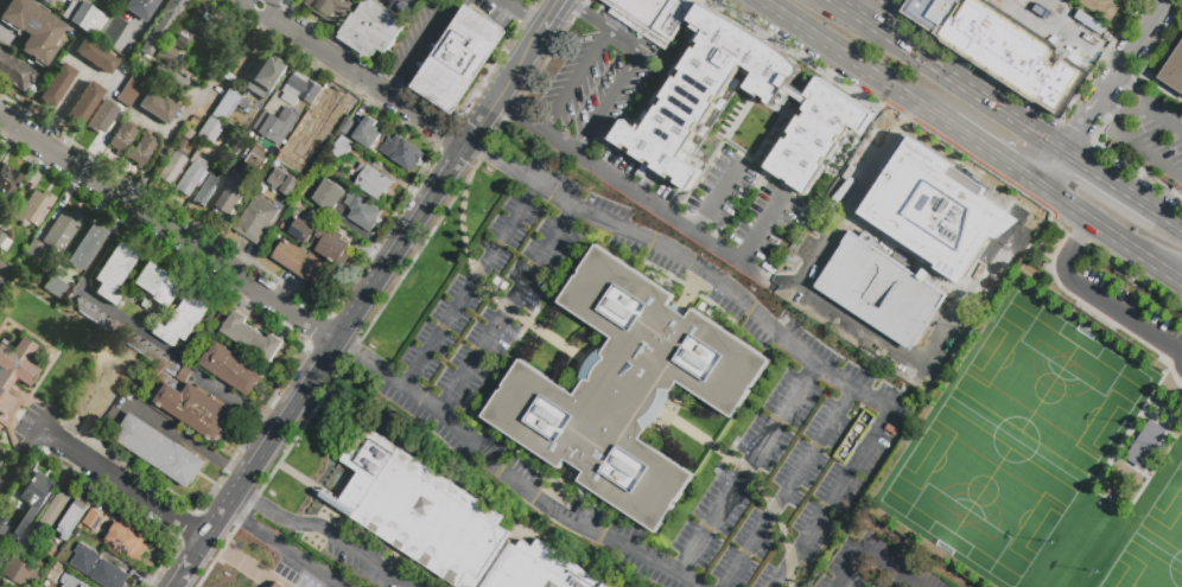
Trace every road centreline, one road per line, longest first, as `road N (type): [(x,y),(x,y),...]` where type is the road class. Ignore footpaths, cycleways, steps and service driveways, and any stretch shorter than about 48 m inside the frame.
road 1 (tertiary): [(466,143),(172,586)]
road 2 (residential): [(0,117),(337,340)]
road 3 (primary): [(1066,153),(834,0)]
road 4 (residential): [(245,0),(446,140),(466,143)]
road 5 (primary): [(763,0),(951,127)]
road 6 (residential): [(39,428),(205,538)]
road 7 (primary): [(916,104),(951,104),(1038,160),(1066,153)]
road 8 (primary): [(1042,187),(1181,279)]
road 9 (primary): [(1169,218),(1126,212),(1069,181),(1051,193)]
road 10 (tertiary): [(536,39),(466,143)]
road 11 (primary): [(1169,218),(1066,153)]

